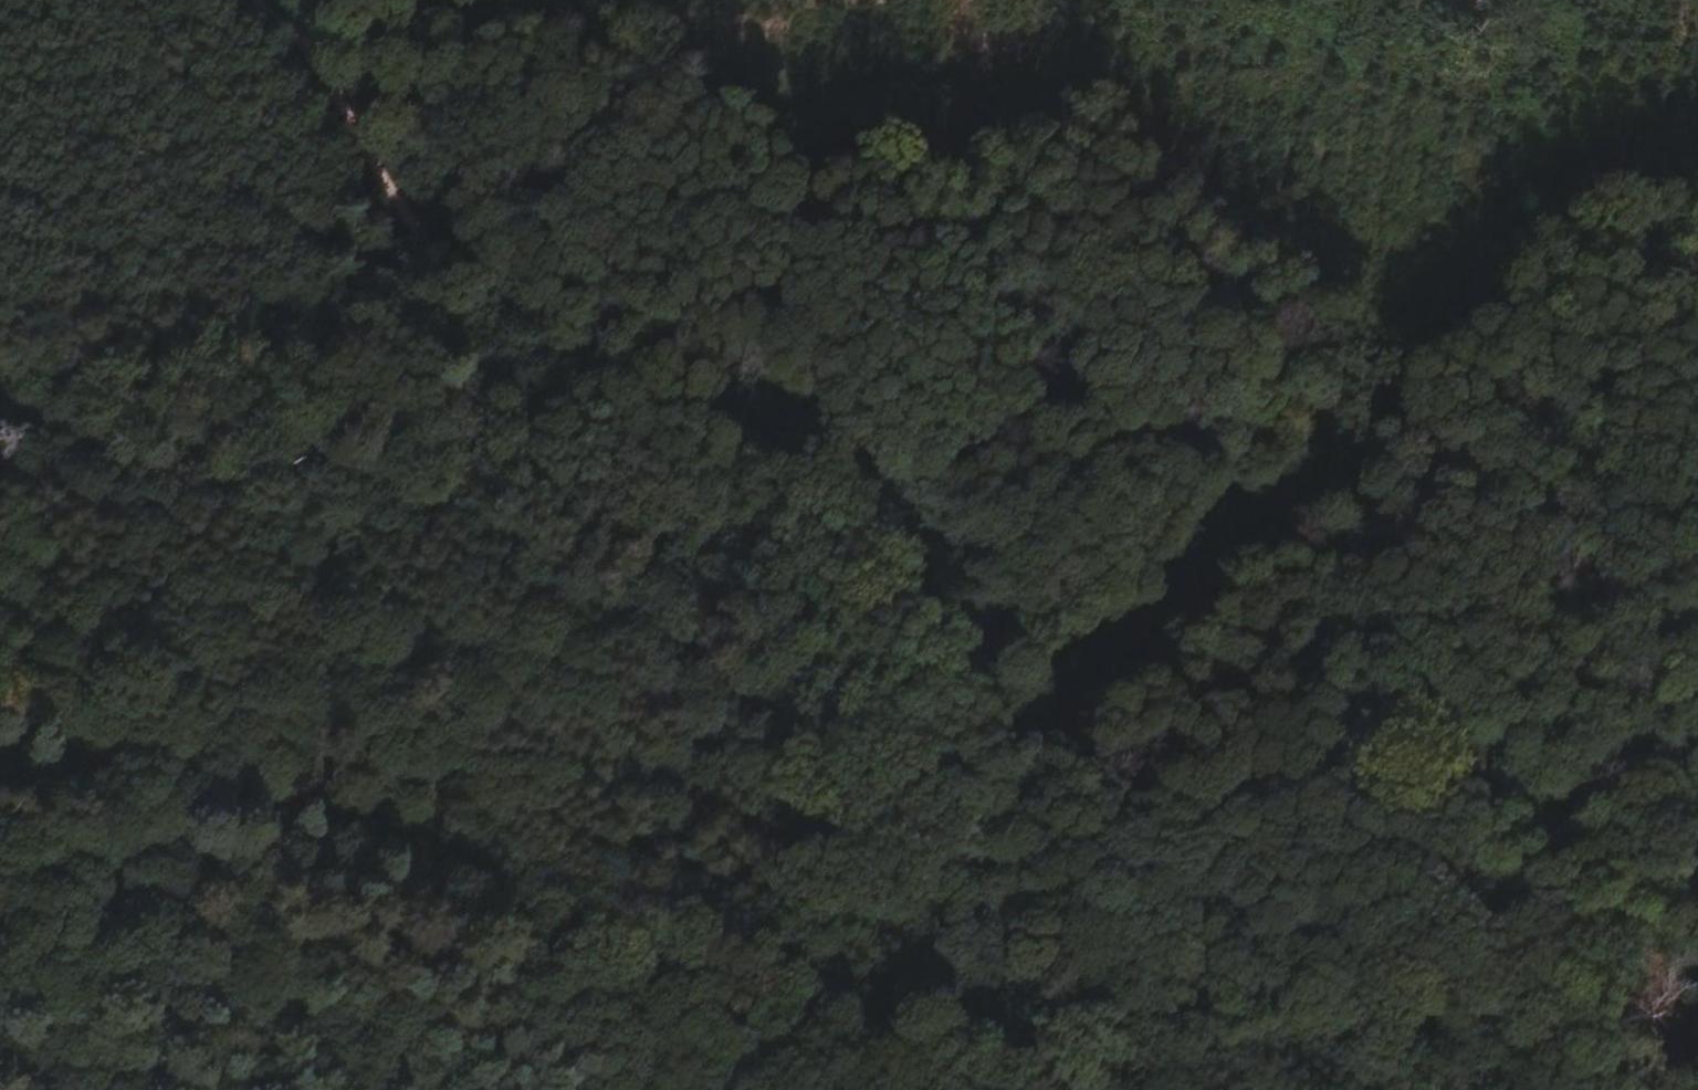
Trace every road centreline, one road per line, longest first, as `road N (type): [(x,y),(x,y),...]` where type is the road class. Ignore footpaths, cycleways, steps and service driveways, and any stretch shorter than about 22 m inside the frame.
road 1 (track): [(1697,933),(1465,811),(1416,796),(1361,786),(1146,811),(1052,778),(977,707),(875,527),(820,483),(414,246),(296,51),(228,0)]
road 2 (track): [(0,709),(978,1089)]

